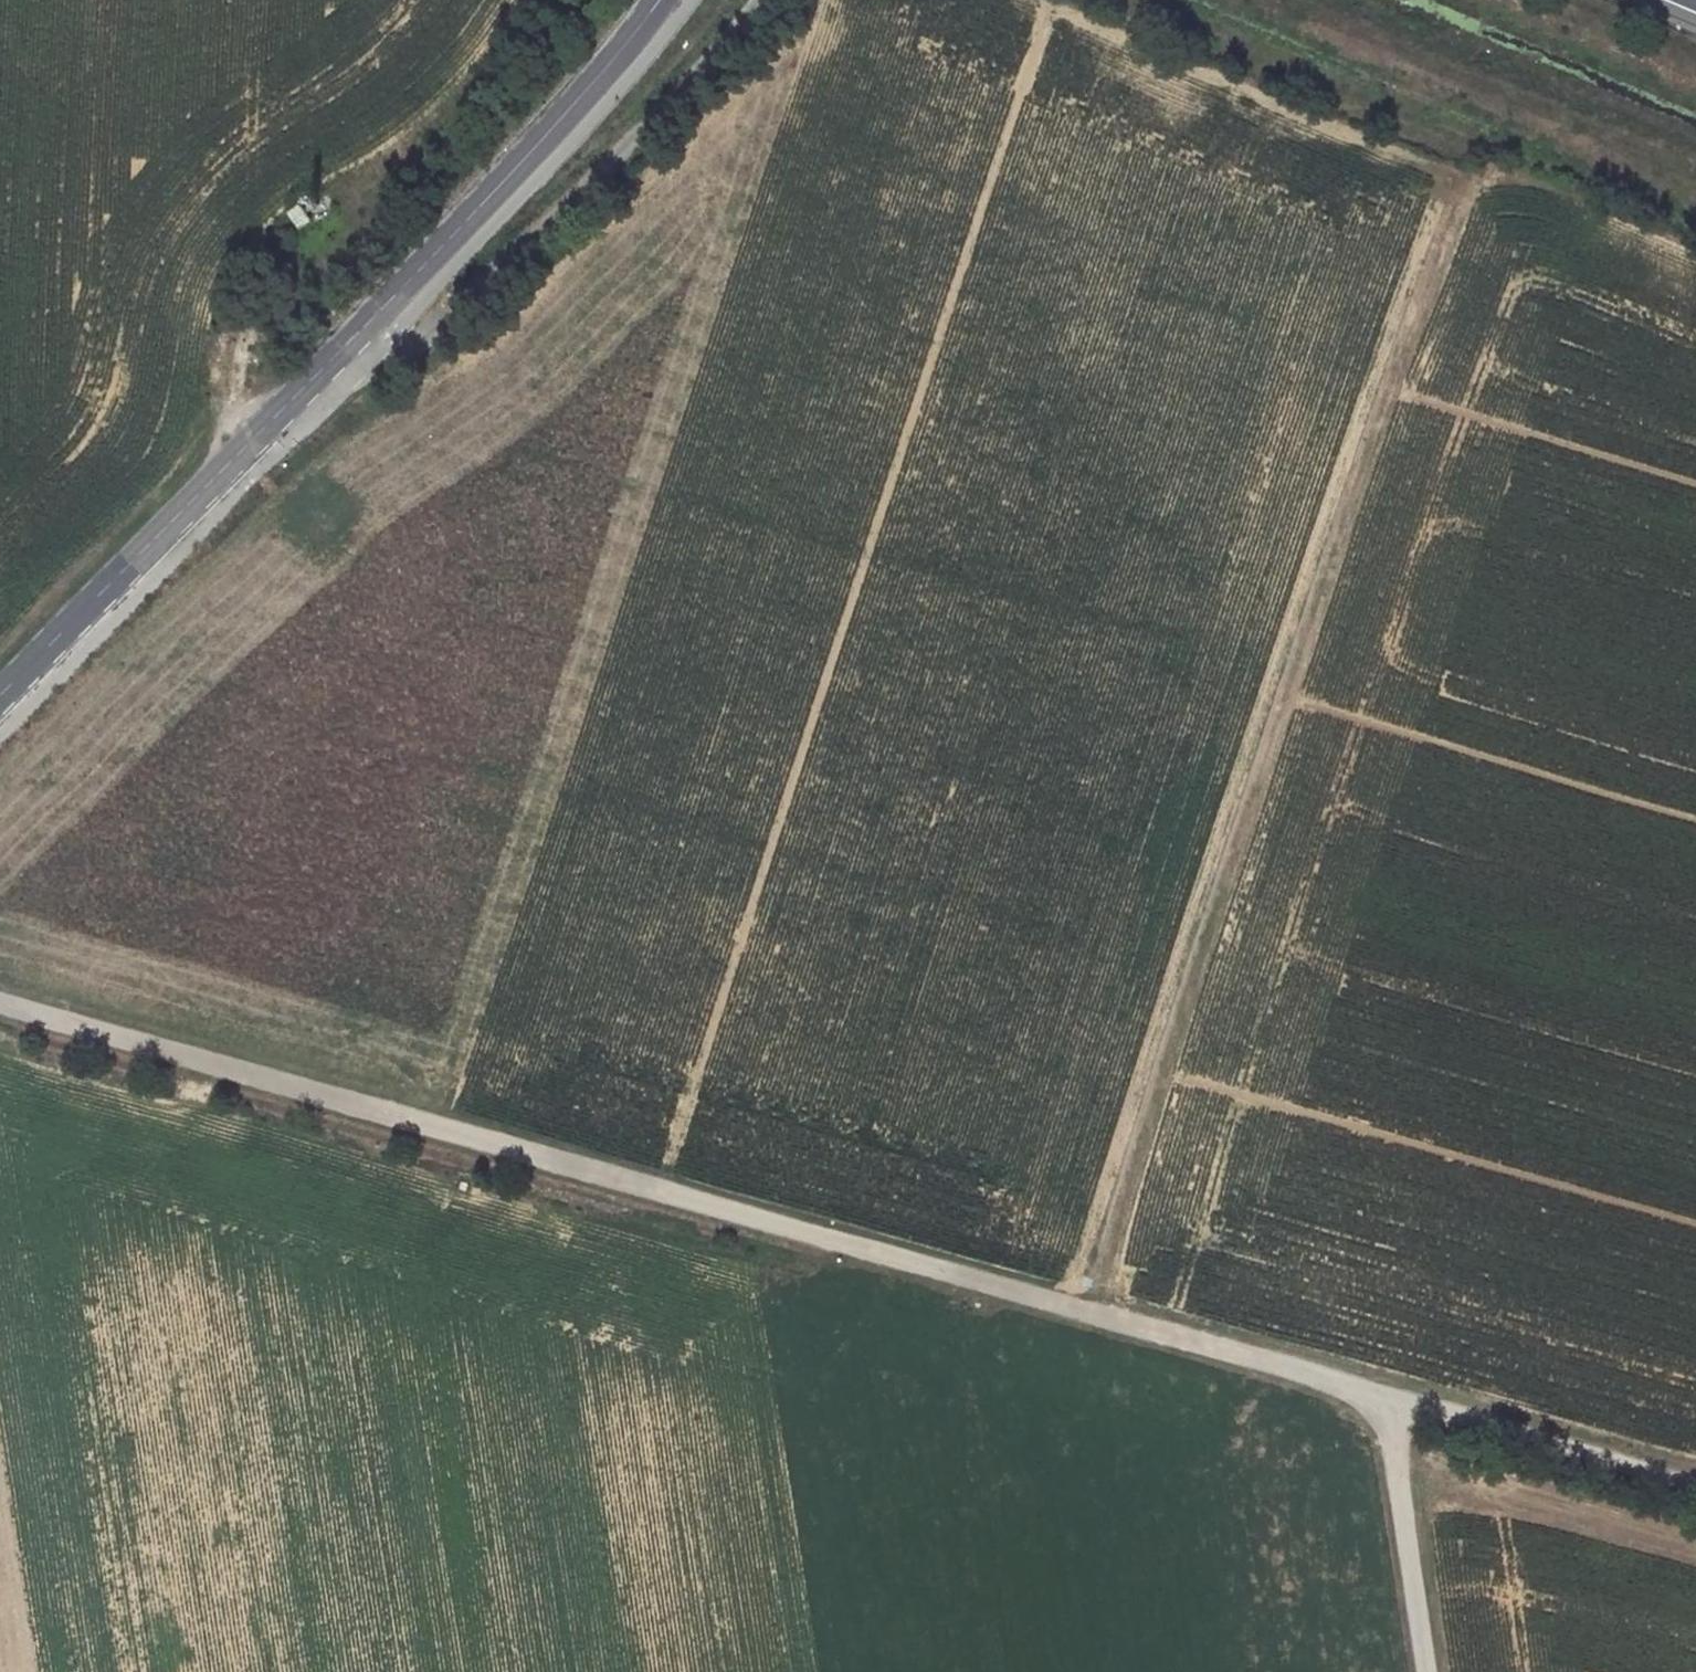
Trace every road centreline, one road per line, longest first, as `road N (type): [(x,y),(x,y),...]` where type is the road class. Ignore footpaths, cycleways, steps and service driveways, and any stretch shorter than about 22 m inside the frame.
road 1 (track): [(1384,1397),(0,1002)]
road 2 (unclassified): [(0,694),(341,349),(658,0)]
road 3 (track): [(1695,1486),(1384,1397)]
road 4 (track): [(1384,1397),(1426,1671)]

